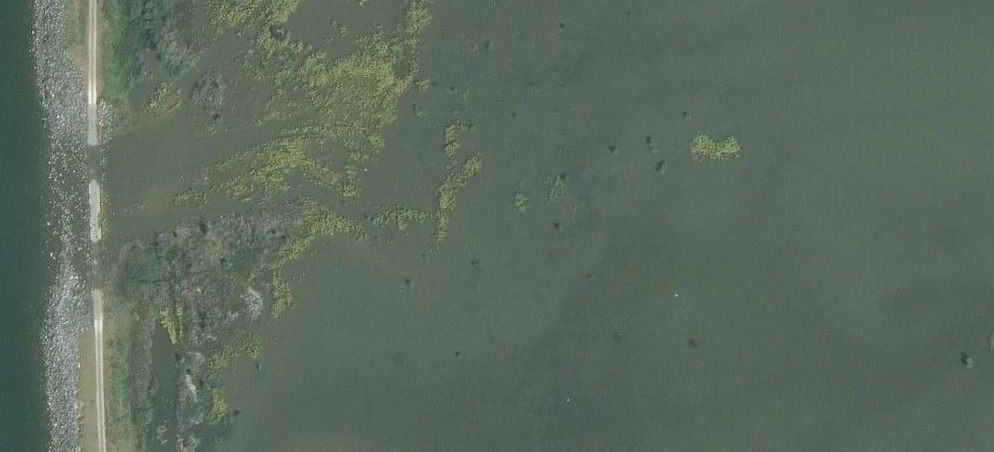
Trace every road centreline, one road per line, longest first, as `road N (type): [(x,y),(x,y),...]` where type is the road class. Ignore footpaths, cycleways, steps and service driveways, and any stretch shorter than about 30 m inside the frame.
road 1 (track): [(95,0),(104,451)]

